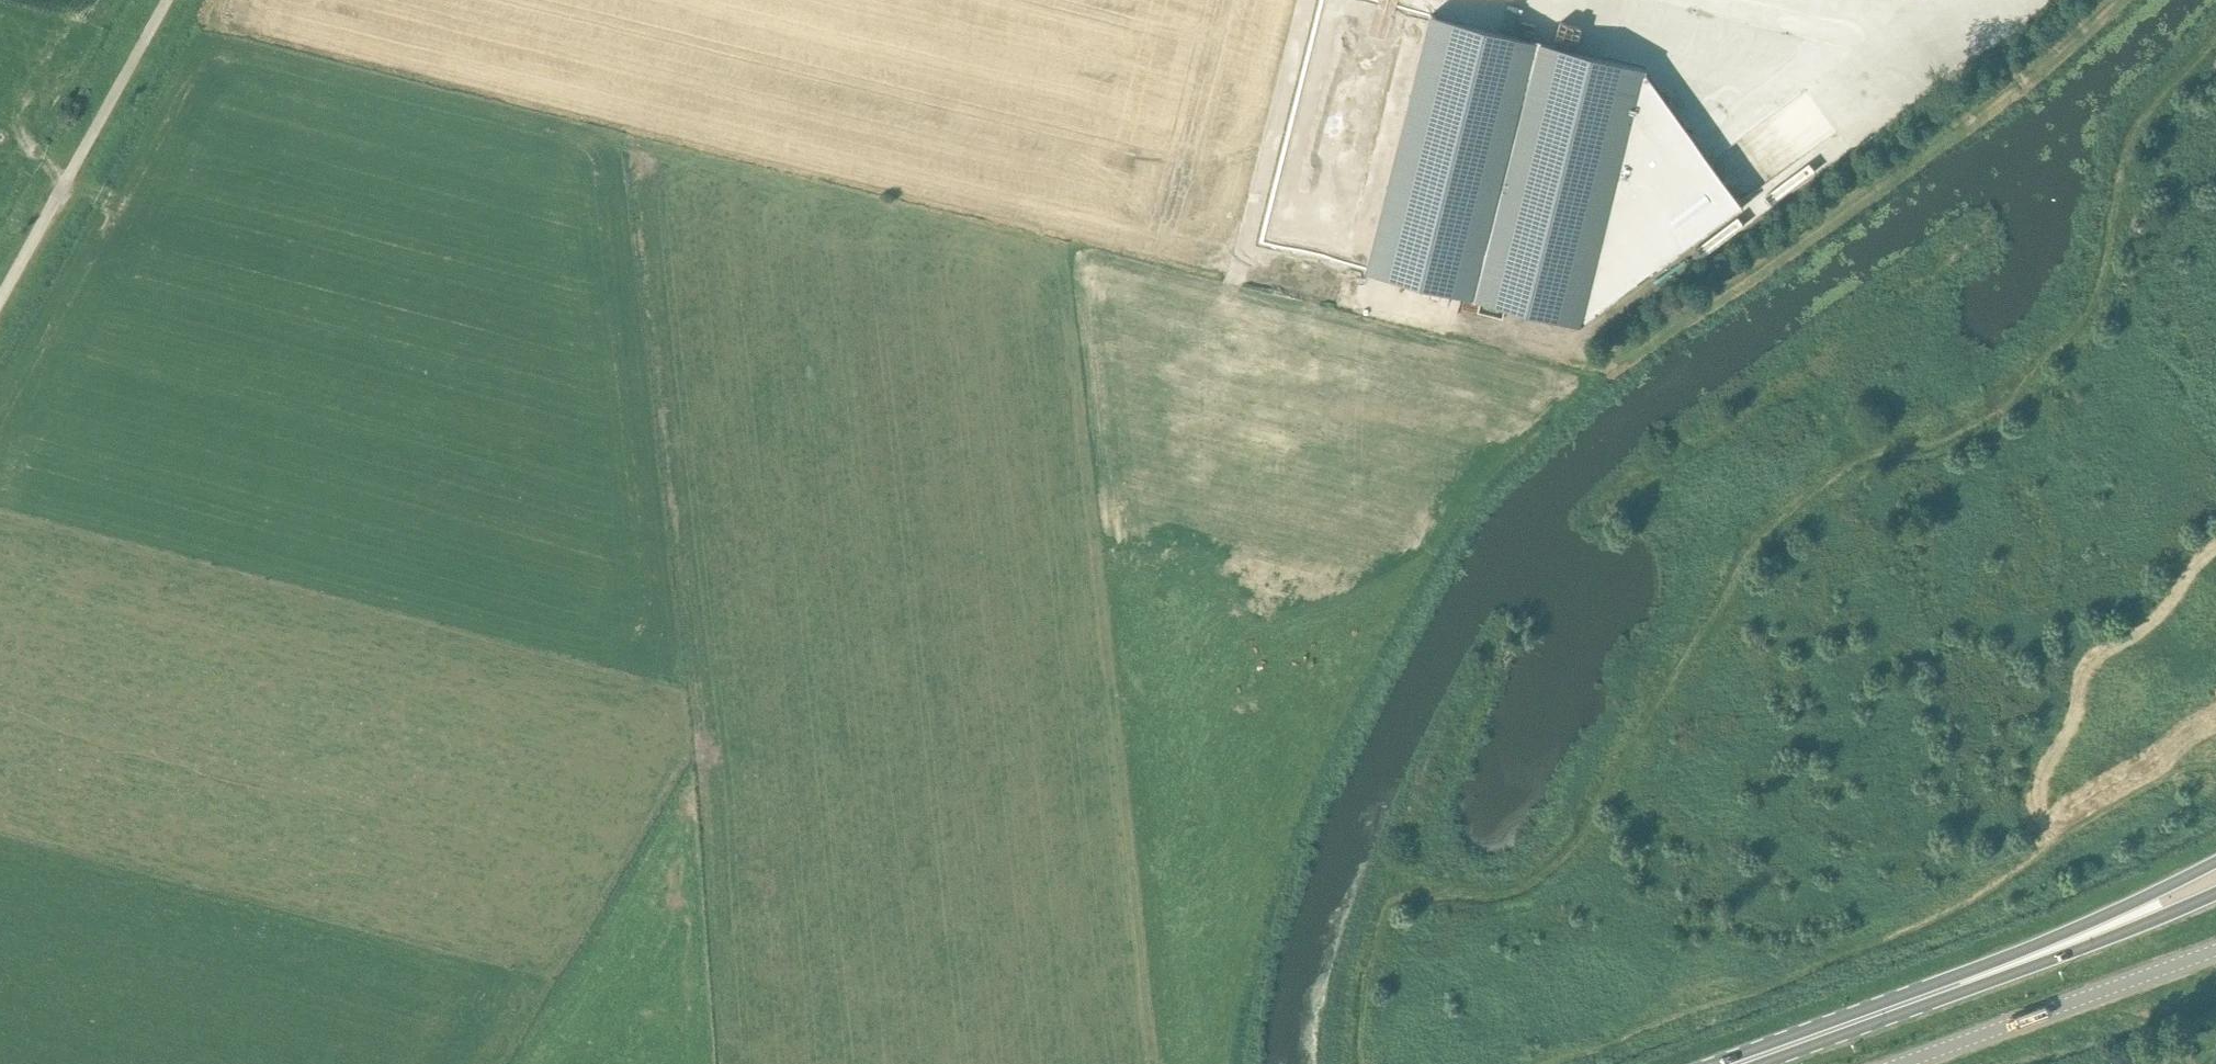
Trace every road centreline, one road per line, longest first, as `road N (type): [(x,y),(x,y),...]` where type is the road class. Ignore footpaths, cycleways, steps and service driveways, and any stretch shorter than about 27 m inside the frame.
road 1 (secondary): [(2215,862),(1848,1024)]
road 2 (secondary): [(1848,1024),(1994,979),(2215,893)]
road 3 (track): [(0,299),(167,0)]
road 4 (unclassified): [(2215,950),(1900,1063)]

